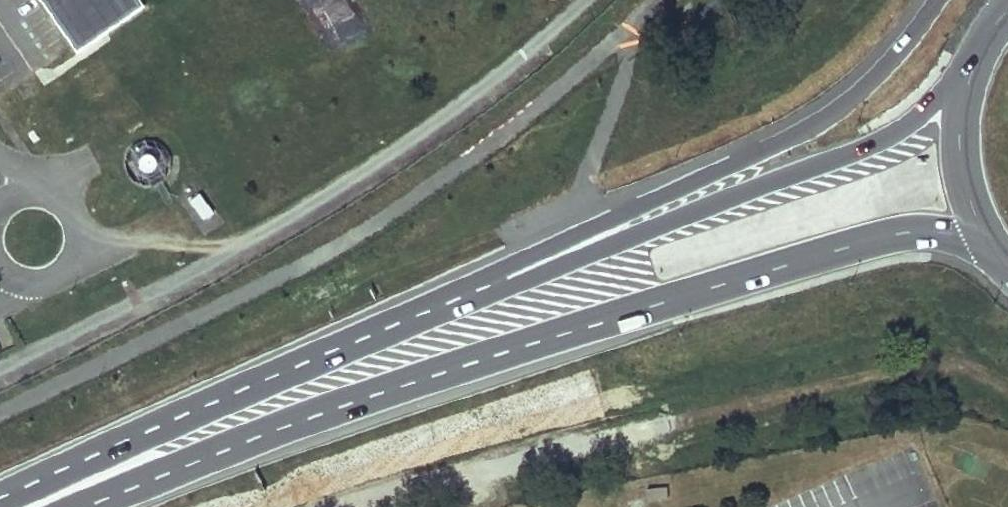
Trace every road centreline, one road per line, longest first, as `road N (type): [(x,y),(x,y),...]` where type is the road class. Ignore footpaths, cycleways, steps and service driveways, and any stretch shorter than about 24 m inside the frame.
road 1 (primary): [(103,506),(407,380),(614,312),(880,238),(915,233),(990,248)]
road 2 (motorway): [(938,0),(883,72),(817,122),(363,337)]
road 3 (primary): [(967,81),(885,142),(363,337)]
road 4 (track): [(586,0),(494,79),(321,198),(233,245),(169,245),(76,230)]
road 5 (track): [(1007,385),(945,375),(872,377),(611,434)]
road 6 (primary): [(363,337),(0,502)]
road 7 (primary): [(967,81),(959,166),(990,248)]
road 8 (unclassified): [(22,282),(63,270),(76,230),(51,197),(9,198)]

